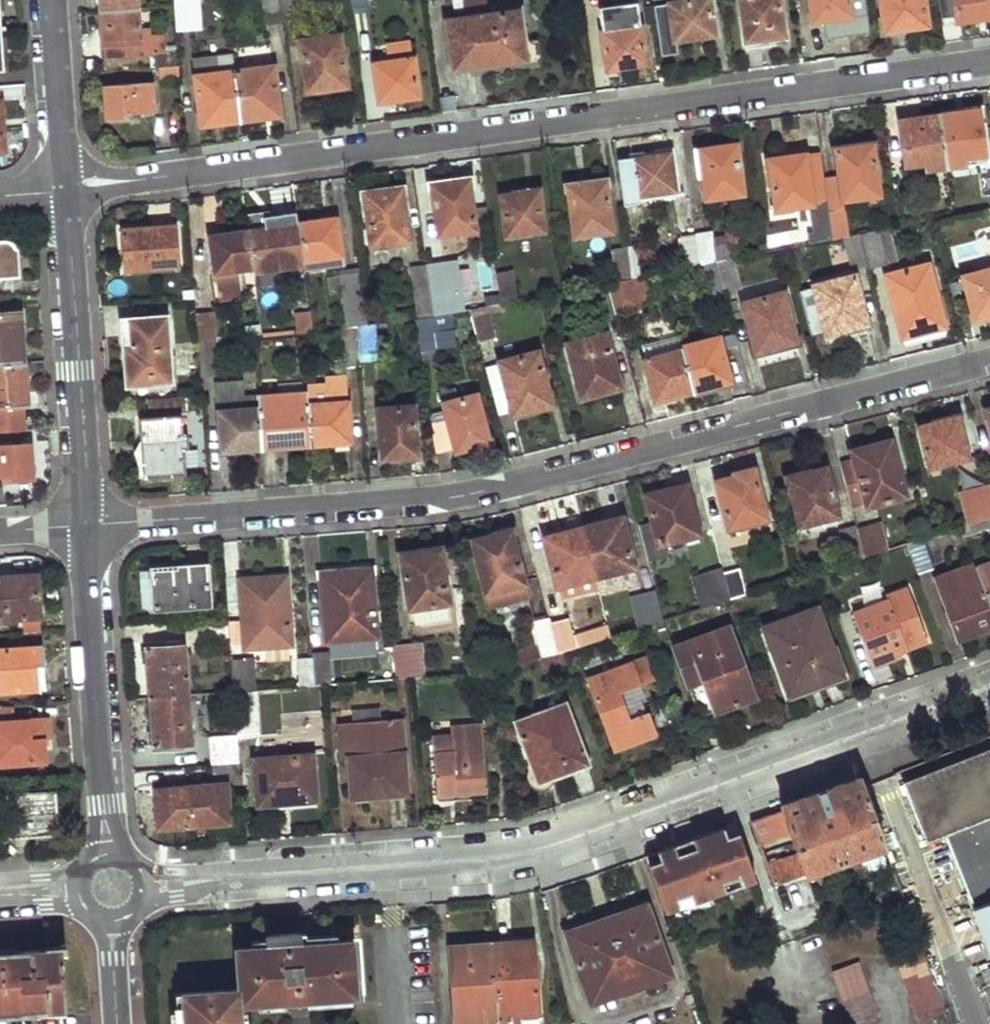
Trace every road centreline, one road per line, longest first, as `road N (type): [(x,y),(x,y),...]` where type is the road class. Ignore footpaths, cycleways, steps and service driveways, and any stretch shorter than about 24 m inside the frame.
road 1 (residential): [(989,62),(66,189)]
road 2 (residential): [(989,360),(462,493),(86,525)]
road 3 (residential): [(989,689),(507,859),(111,888)]
road 4 (residential): [(86,525),(111,888)]
road 5 (residential): [(66,189),(86,525)]
road 6 (residential): [(53,0),(66,189)]
road 7 (residential): [(111,888),(119,1023)]

